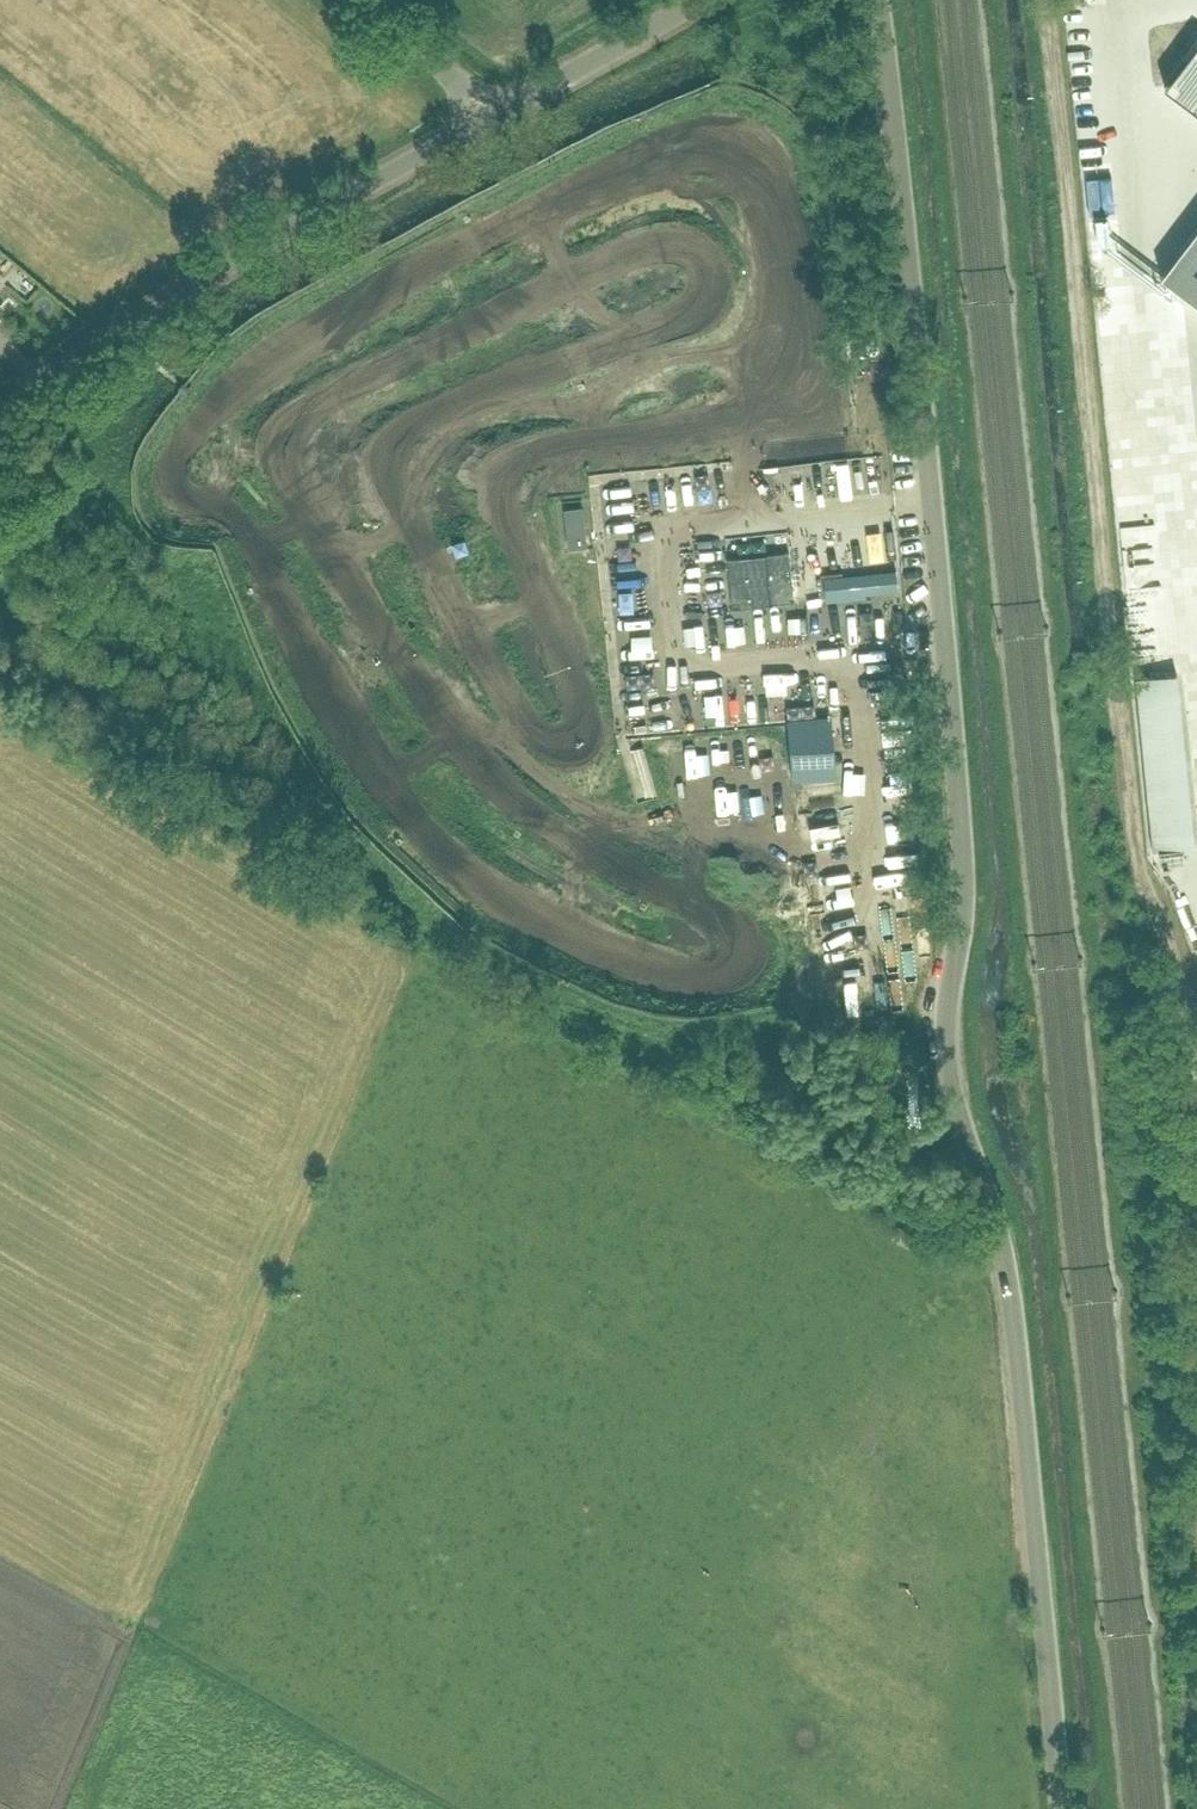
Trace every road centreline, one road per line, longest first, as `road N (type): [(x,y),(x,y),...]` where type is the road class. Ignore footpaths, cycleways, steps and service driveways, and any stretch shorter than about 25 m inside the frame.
road 1 (unclassified): [(1061,1808),(1007,1262),(946,1055),(964,880),(948,642),(878,0)]
road 2 (track): [(1196,1479),(1178,1293),(1196,1061),(1175,959),(1134,852),(1120,765),(1046,0)]
road 3 (unclassified): [(0,414),(246,253),(495,112)]
road 4 (unclassified): [(495,112),(694,0)]
road 5 (unclassified): [(495,112),(361,0)]

